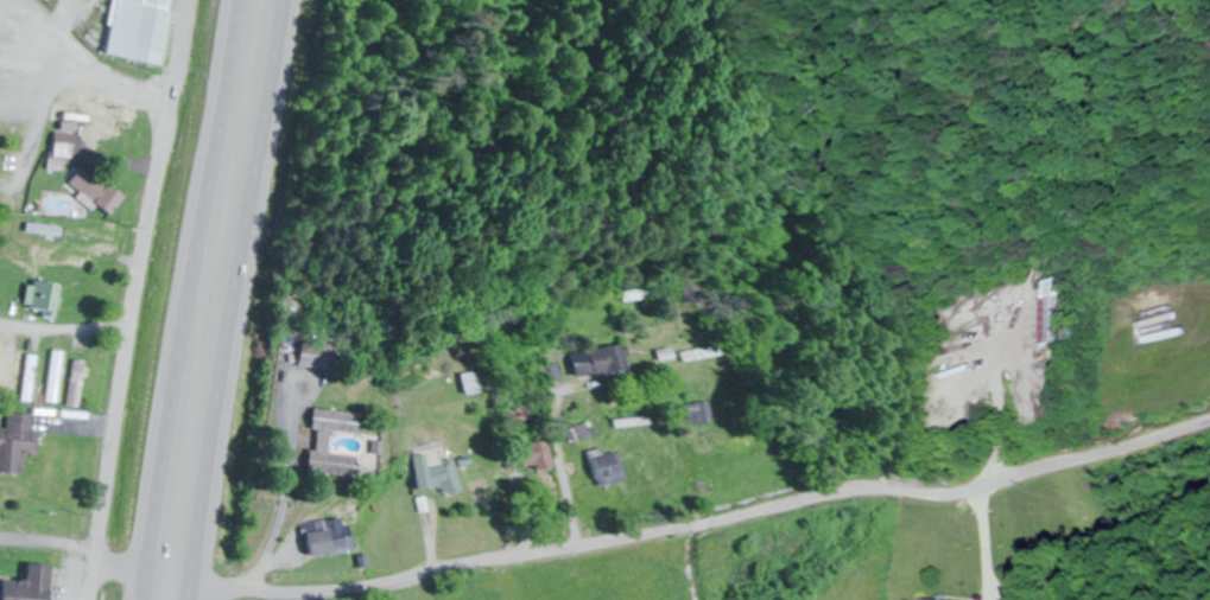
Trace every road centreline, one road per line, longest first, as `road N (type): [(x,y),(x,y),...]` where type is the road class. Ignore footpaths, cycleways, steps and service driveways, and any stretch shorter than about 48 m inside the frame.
road 1 (residential): [(147,569),(294,595),(379,593),(819,505),(954,502),(1209,430)]
road 2 (trunk): [(240,0),(142,599)]
road 3 (residential): [(87,599),(183,0)]
road 4 (trunk): [(196,599),(291,0)]
road 5 (residential): [(0,35),(165,106)]
road 6 (residential): [(147,569),(0,547)]

